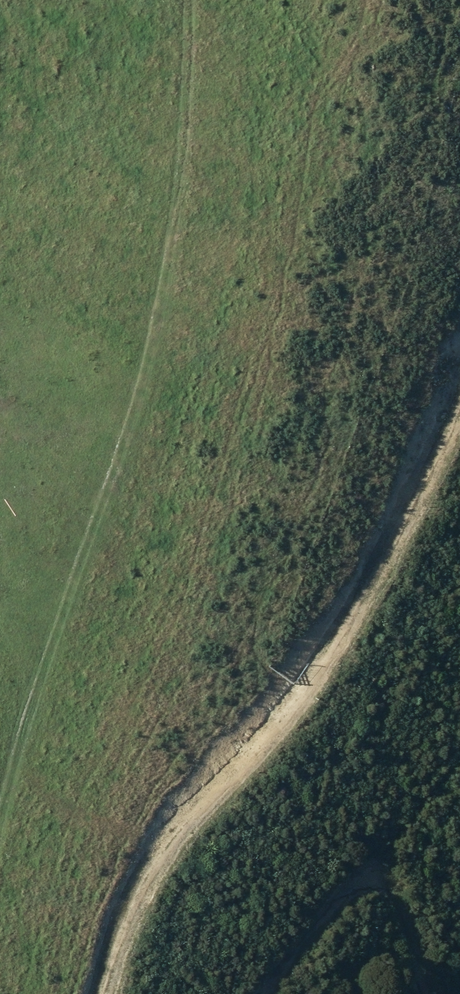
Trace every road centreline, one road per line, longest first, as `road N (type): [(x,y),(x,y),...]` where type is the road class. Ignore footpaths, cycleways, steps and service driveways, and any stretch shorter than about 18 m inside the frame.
road 1 (track): [(0,837),(173,264),(192,0)]
road 2 (track): [(459,415),(406,540),(250,772),(150,869),(102,993)]

